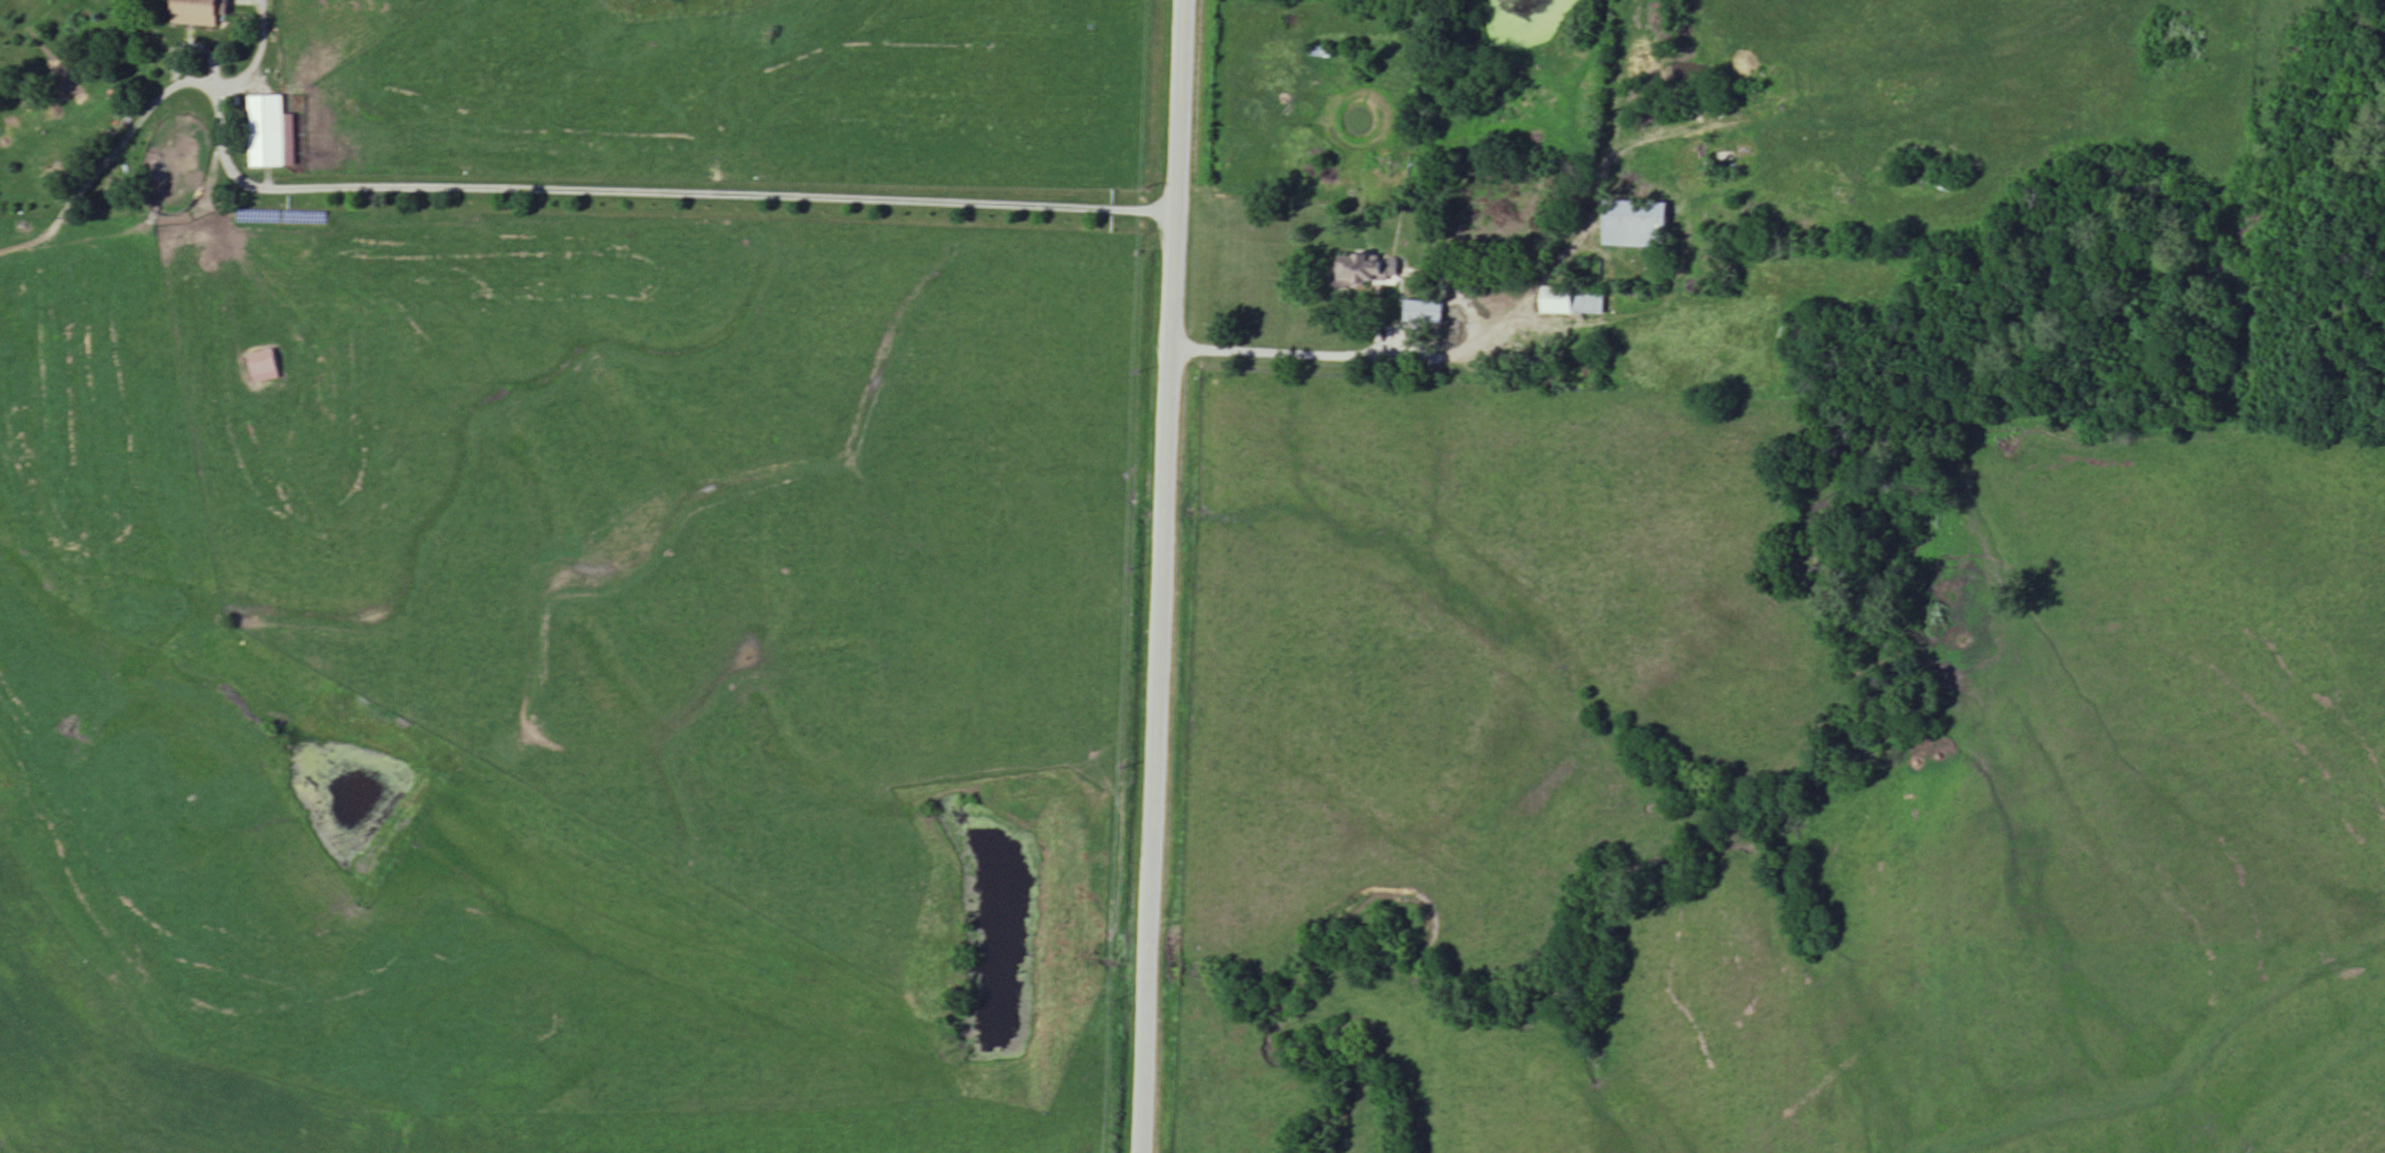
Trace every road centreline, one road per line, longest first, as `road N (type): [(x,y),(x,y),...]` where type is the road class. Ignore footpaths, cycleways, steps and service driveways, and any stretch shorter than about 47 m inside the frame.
road 1 (secondary): [(1185,0),(1141,1152)]

